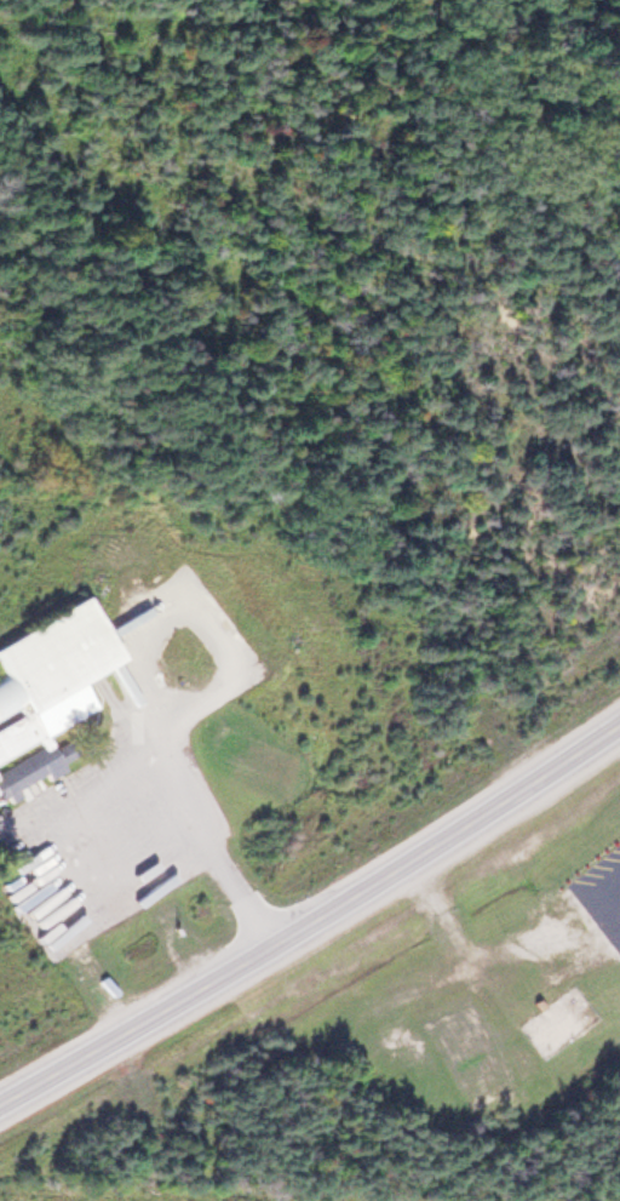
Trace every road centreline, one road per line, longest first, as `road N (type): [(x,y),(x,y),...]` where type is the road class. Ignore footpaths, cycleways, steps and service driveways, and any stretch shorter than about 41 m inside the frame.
road 1 (secondary): [(0,1112),(436,854),(619,731)]

